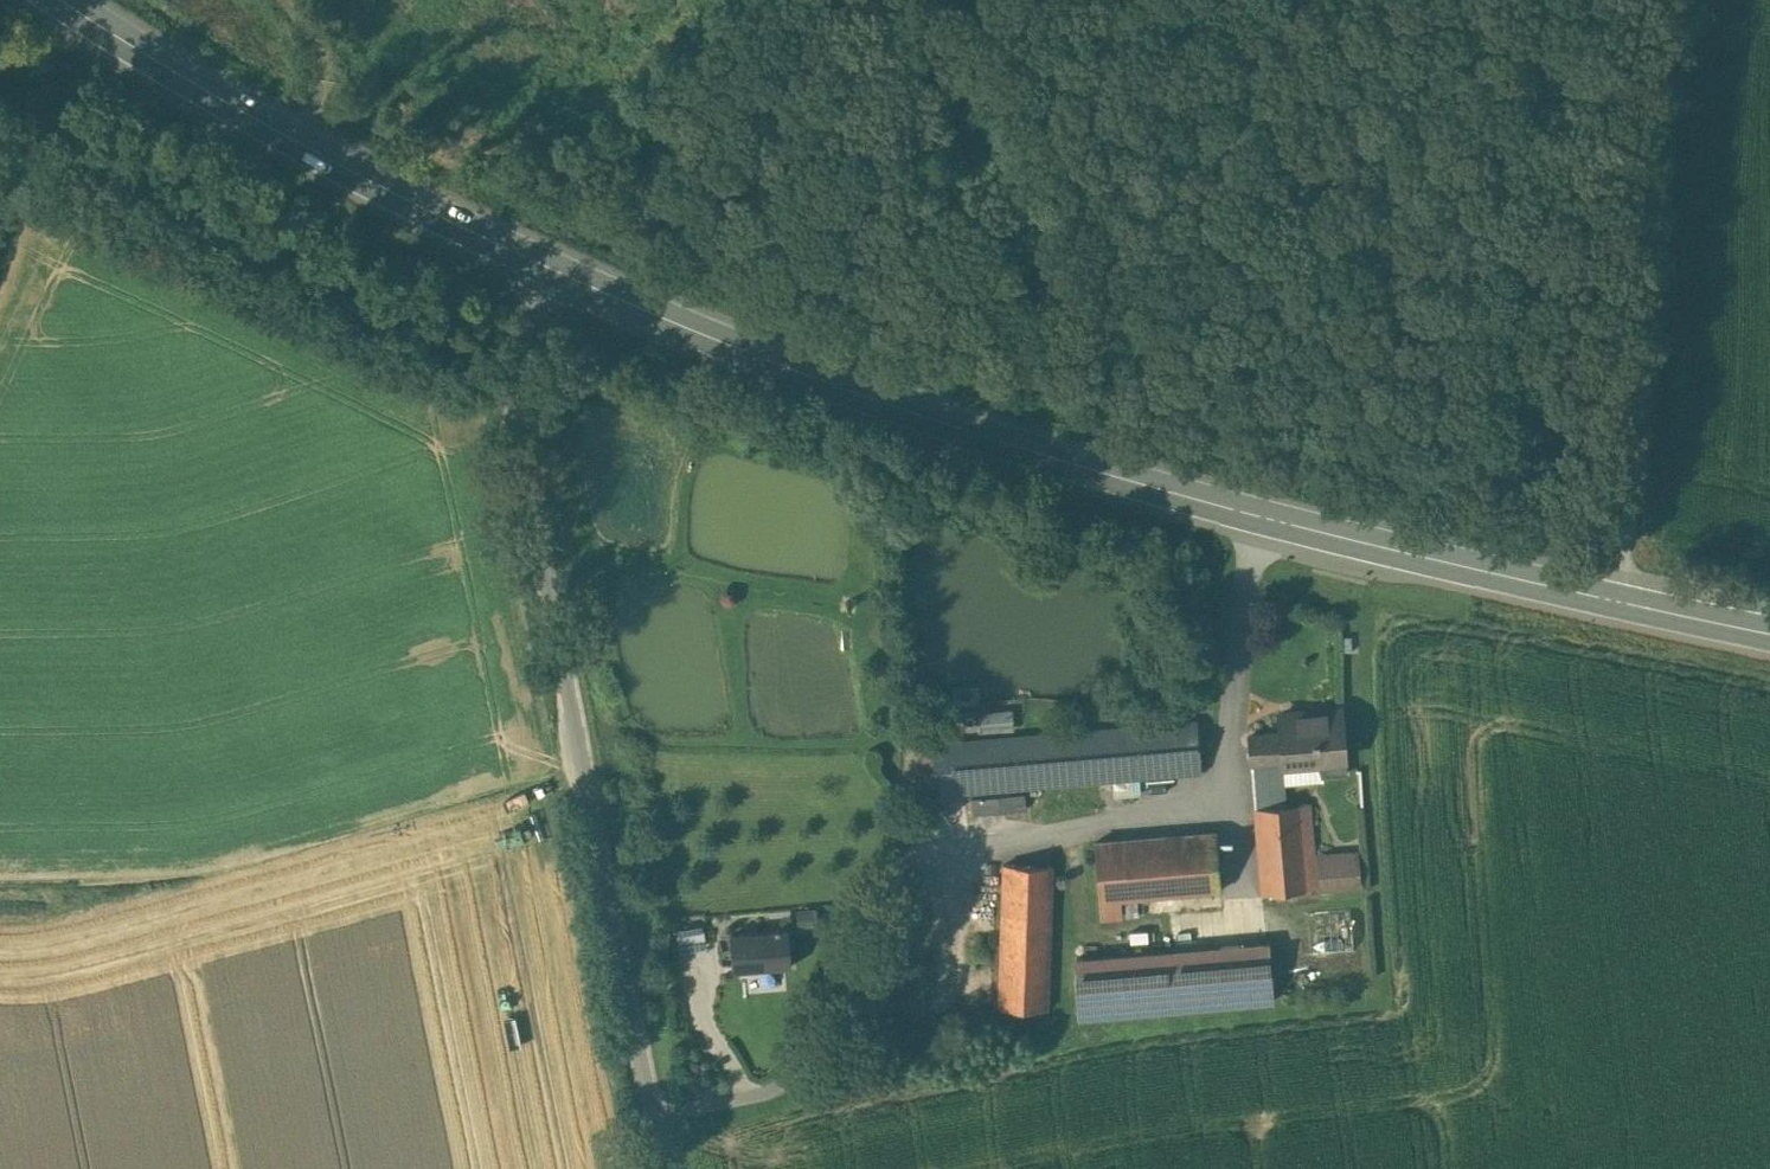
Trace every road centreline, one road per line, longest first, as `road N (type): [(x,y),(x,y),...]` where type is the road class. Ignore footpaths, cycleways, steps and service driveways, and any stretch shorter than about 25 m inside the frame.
road 1 (secondary): [(526,255),(805,371),(1139,481),(1366,542),(1769,633)]
road 2 (unclassified): [(526,255),(518,423),(663,1168)]
road 3 (track): [(1612,622),(1636,446),(1649,74),(1661,0)]
road 4 (track): [(0,166),(364,329),(518,423)]
road 5 (secondary): [(63,0),(307,145),(526,255)]

